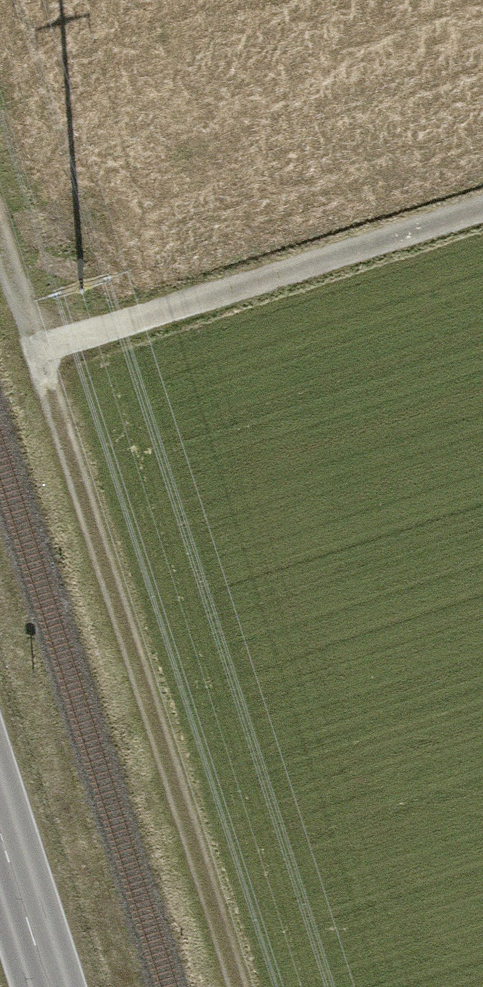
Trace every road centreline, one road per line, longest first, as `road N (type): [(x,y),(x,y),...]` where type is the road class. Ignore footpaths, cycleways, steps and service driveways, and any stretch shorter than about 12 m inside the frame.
road 1 (track): [(37,351),(240,986)]
road 2 (track): [(482,205),(37,351)]
road 3 (secondary): [(0,837),(48,986)]
road 4 (track): [(0,234),(37,351)]

